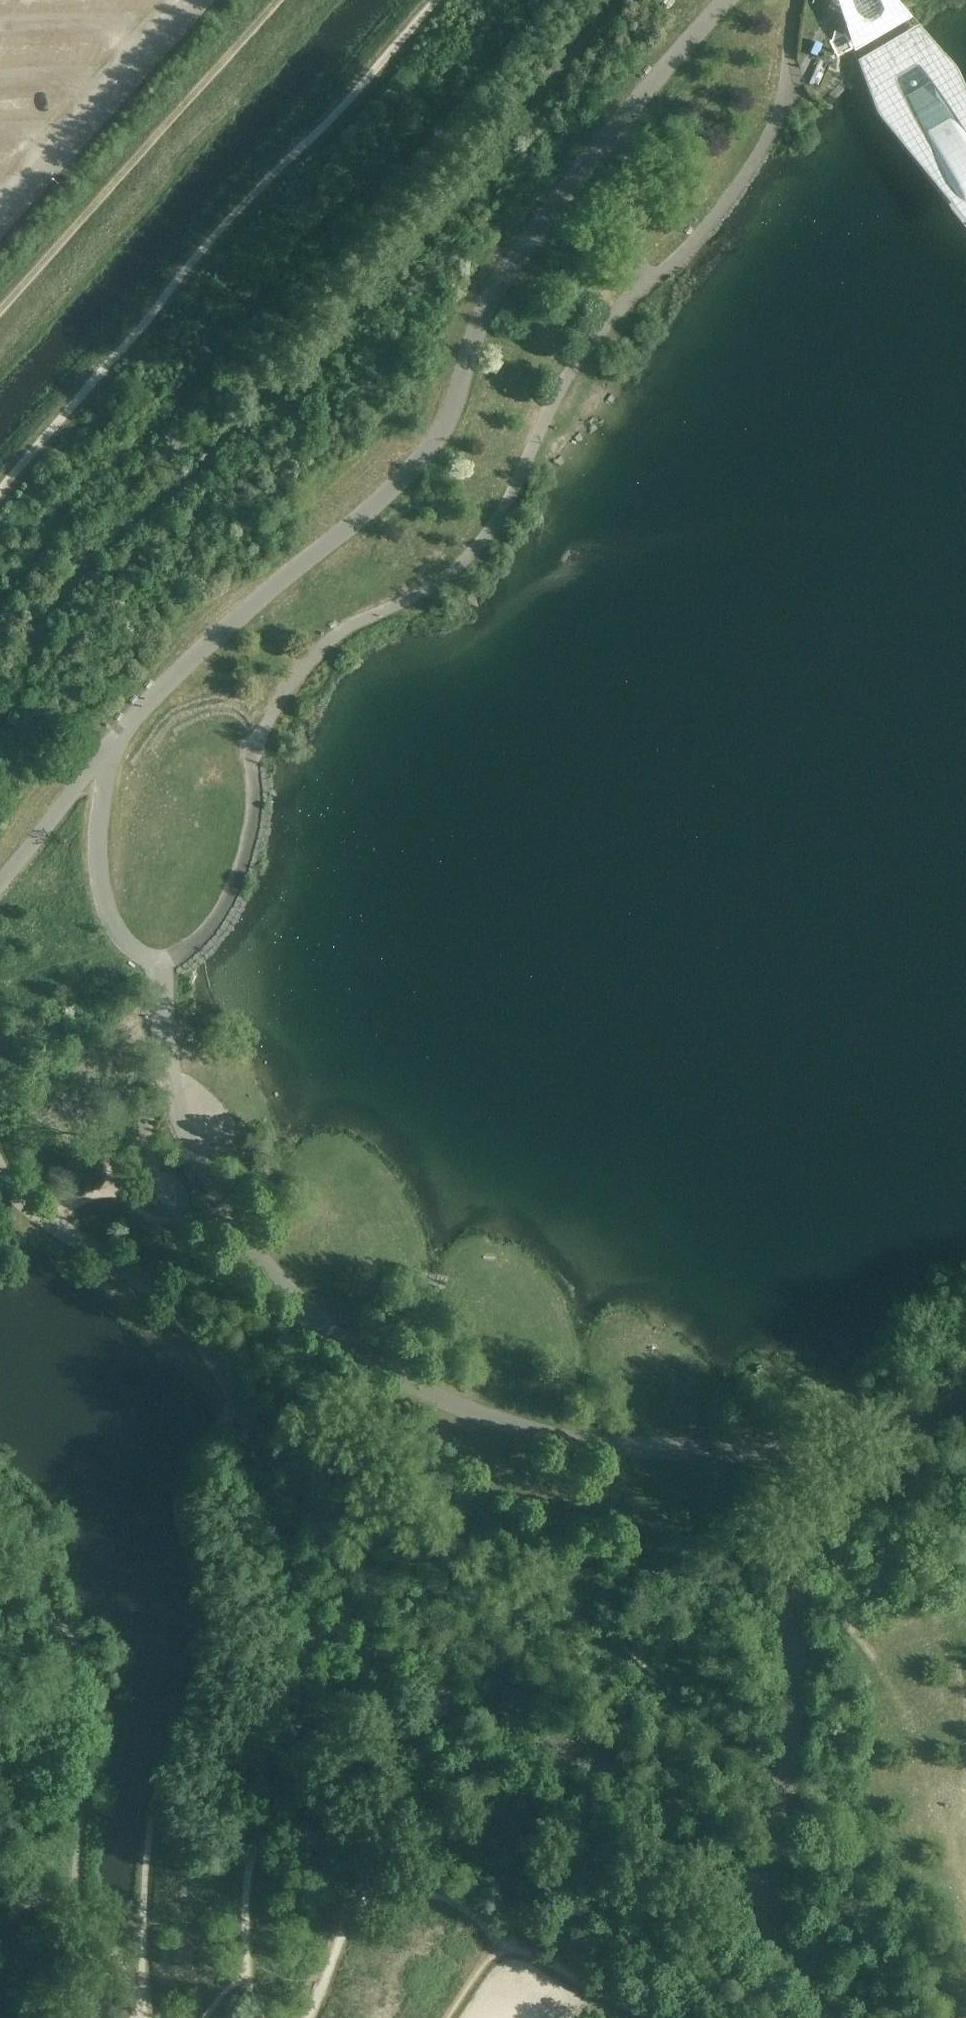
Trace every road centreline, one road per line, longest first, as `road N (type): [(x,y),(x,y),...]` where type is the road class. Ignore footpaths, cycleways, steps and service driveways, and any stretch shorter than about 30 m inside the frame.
road 1 (unclassified): [(200,0),(0,221)]

